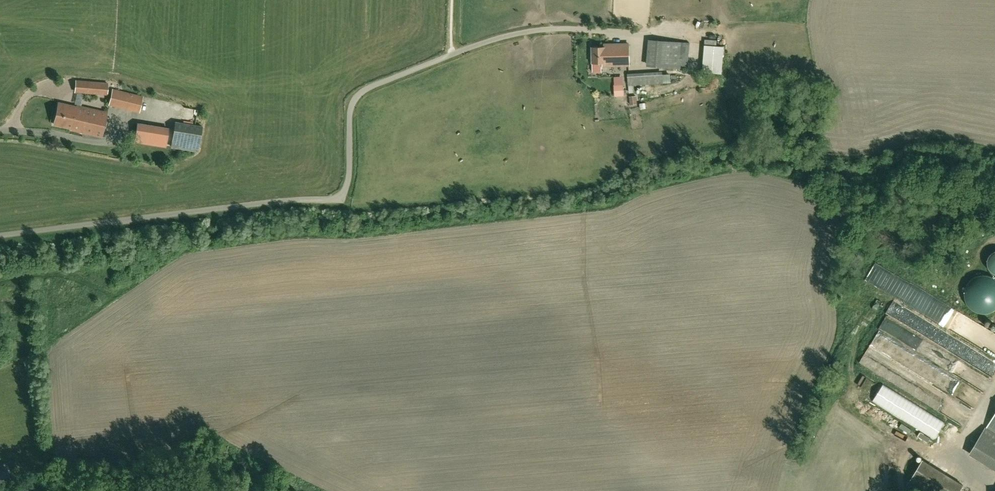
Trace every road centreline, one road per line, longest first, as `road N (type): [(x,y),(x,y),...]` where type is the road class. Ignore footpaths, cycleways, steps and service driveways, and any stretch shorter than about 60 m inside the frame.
road 1 (unclassified): [(0,235),(342,197),(353,98),(458,53)]
road 2 (track): [(805,0),(796,24),(777,32),(695,34)]

